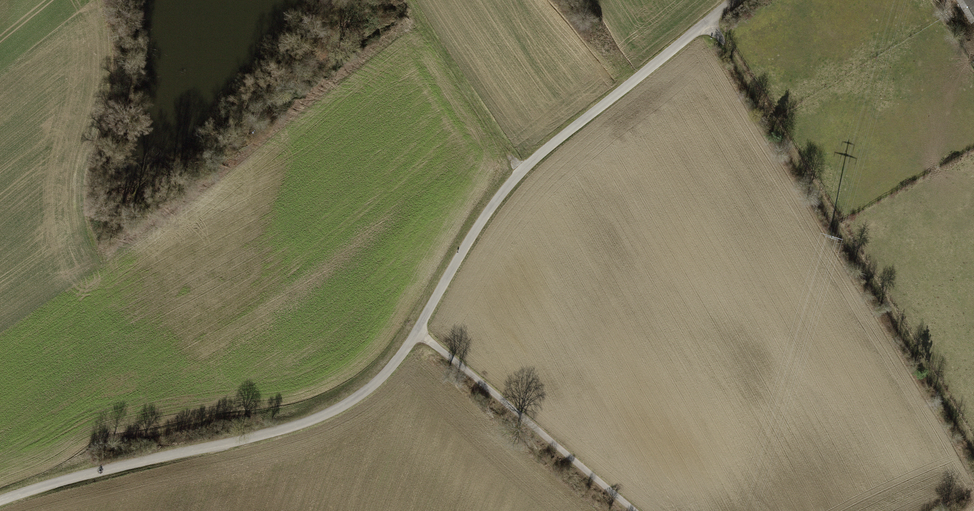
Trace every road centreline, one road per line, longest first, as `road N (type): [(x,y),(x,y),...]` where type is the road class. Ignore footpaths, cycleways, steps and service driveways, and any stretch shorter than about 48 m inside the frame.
road 1 (residential): [(734,0),(521,171),(407,346),(358,397),(293,426),(0,500)]
road 2 (track): [(973,445),(726,45)]
road 3 (track): [(416,331),(635,510)]
road 4 (track): [(408,0),(521,171)]

